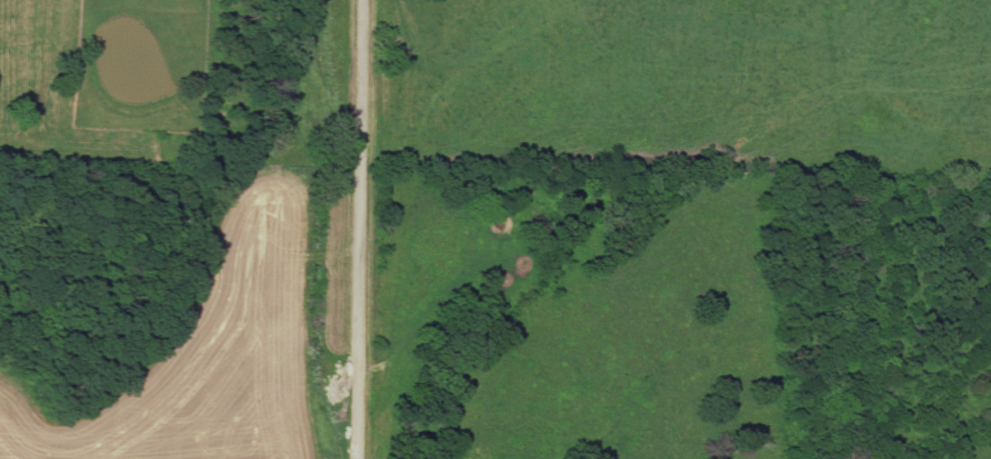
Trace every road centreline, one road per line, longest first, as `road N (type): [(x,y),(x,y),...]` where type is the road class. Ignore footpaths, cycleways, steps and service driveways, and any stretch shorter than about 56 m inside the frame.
road 1 (residential): [(356,458),(364,0)]

